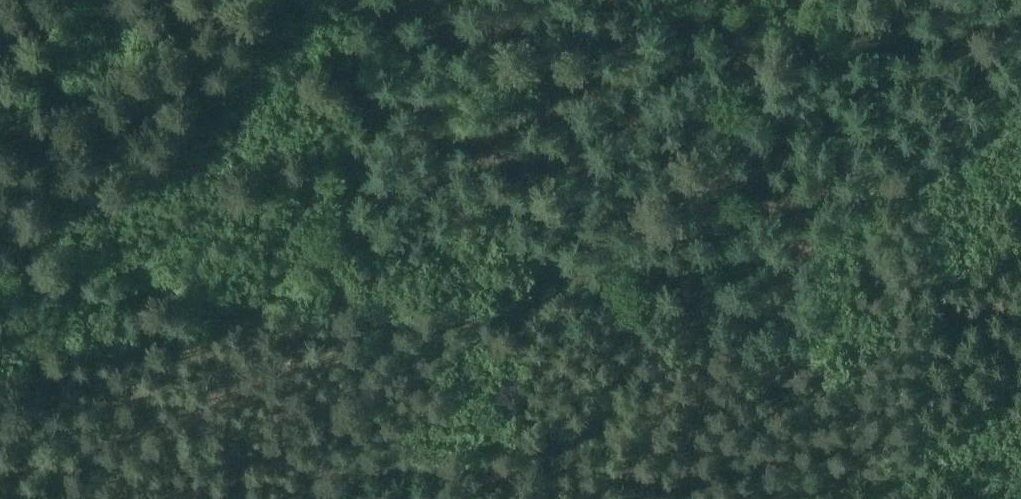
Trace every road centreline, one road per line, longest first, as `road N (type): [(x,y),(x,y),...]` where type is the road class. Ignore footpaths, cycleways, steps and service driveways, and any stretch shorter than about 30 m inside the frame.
road 1 (track): [(314,498),(356,0)]

